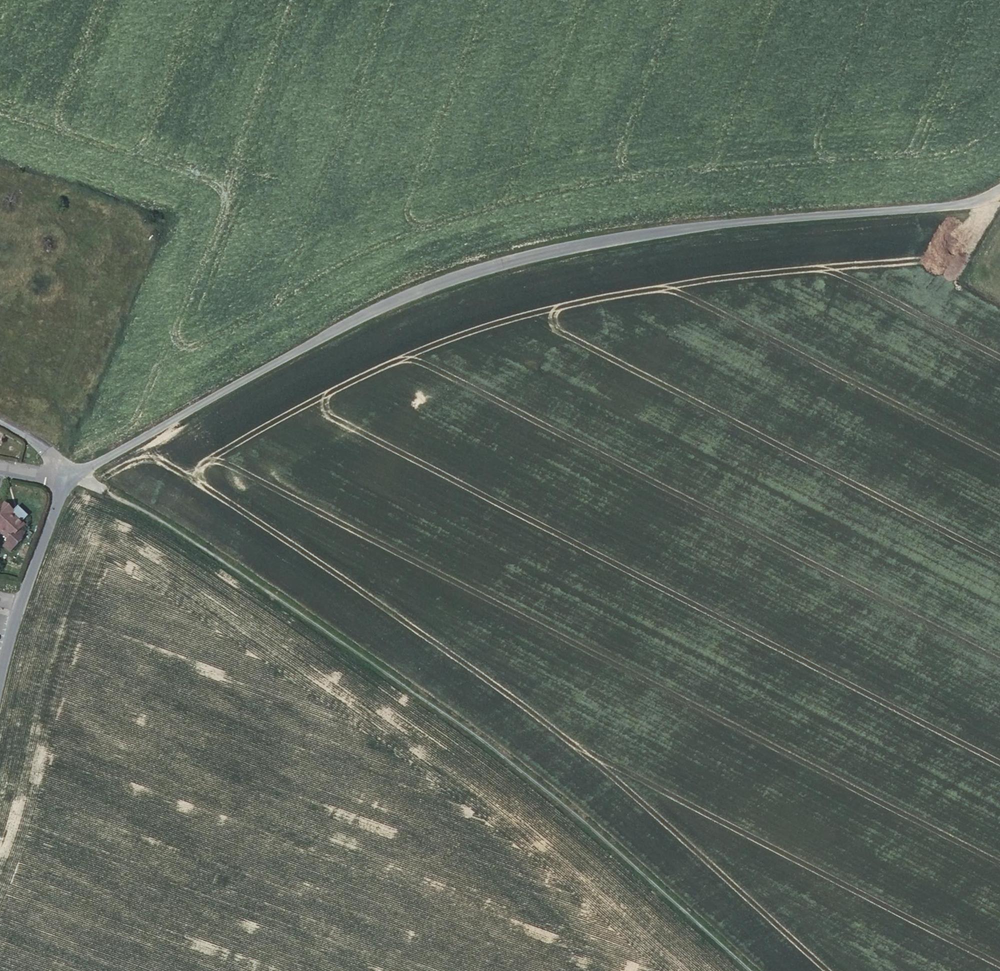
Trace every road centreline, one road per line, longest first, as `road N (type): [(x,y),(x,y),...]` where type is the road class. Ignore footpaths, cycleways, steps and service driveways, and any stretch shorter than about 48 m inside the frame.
road 1 (unclassified): [(62,475),(366,314),(506,261),(700,224),(967,203),(999,190)]
road 2 (unclassified): [(21,604),(62,475)]

